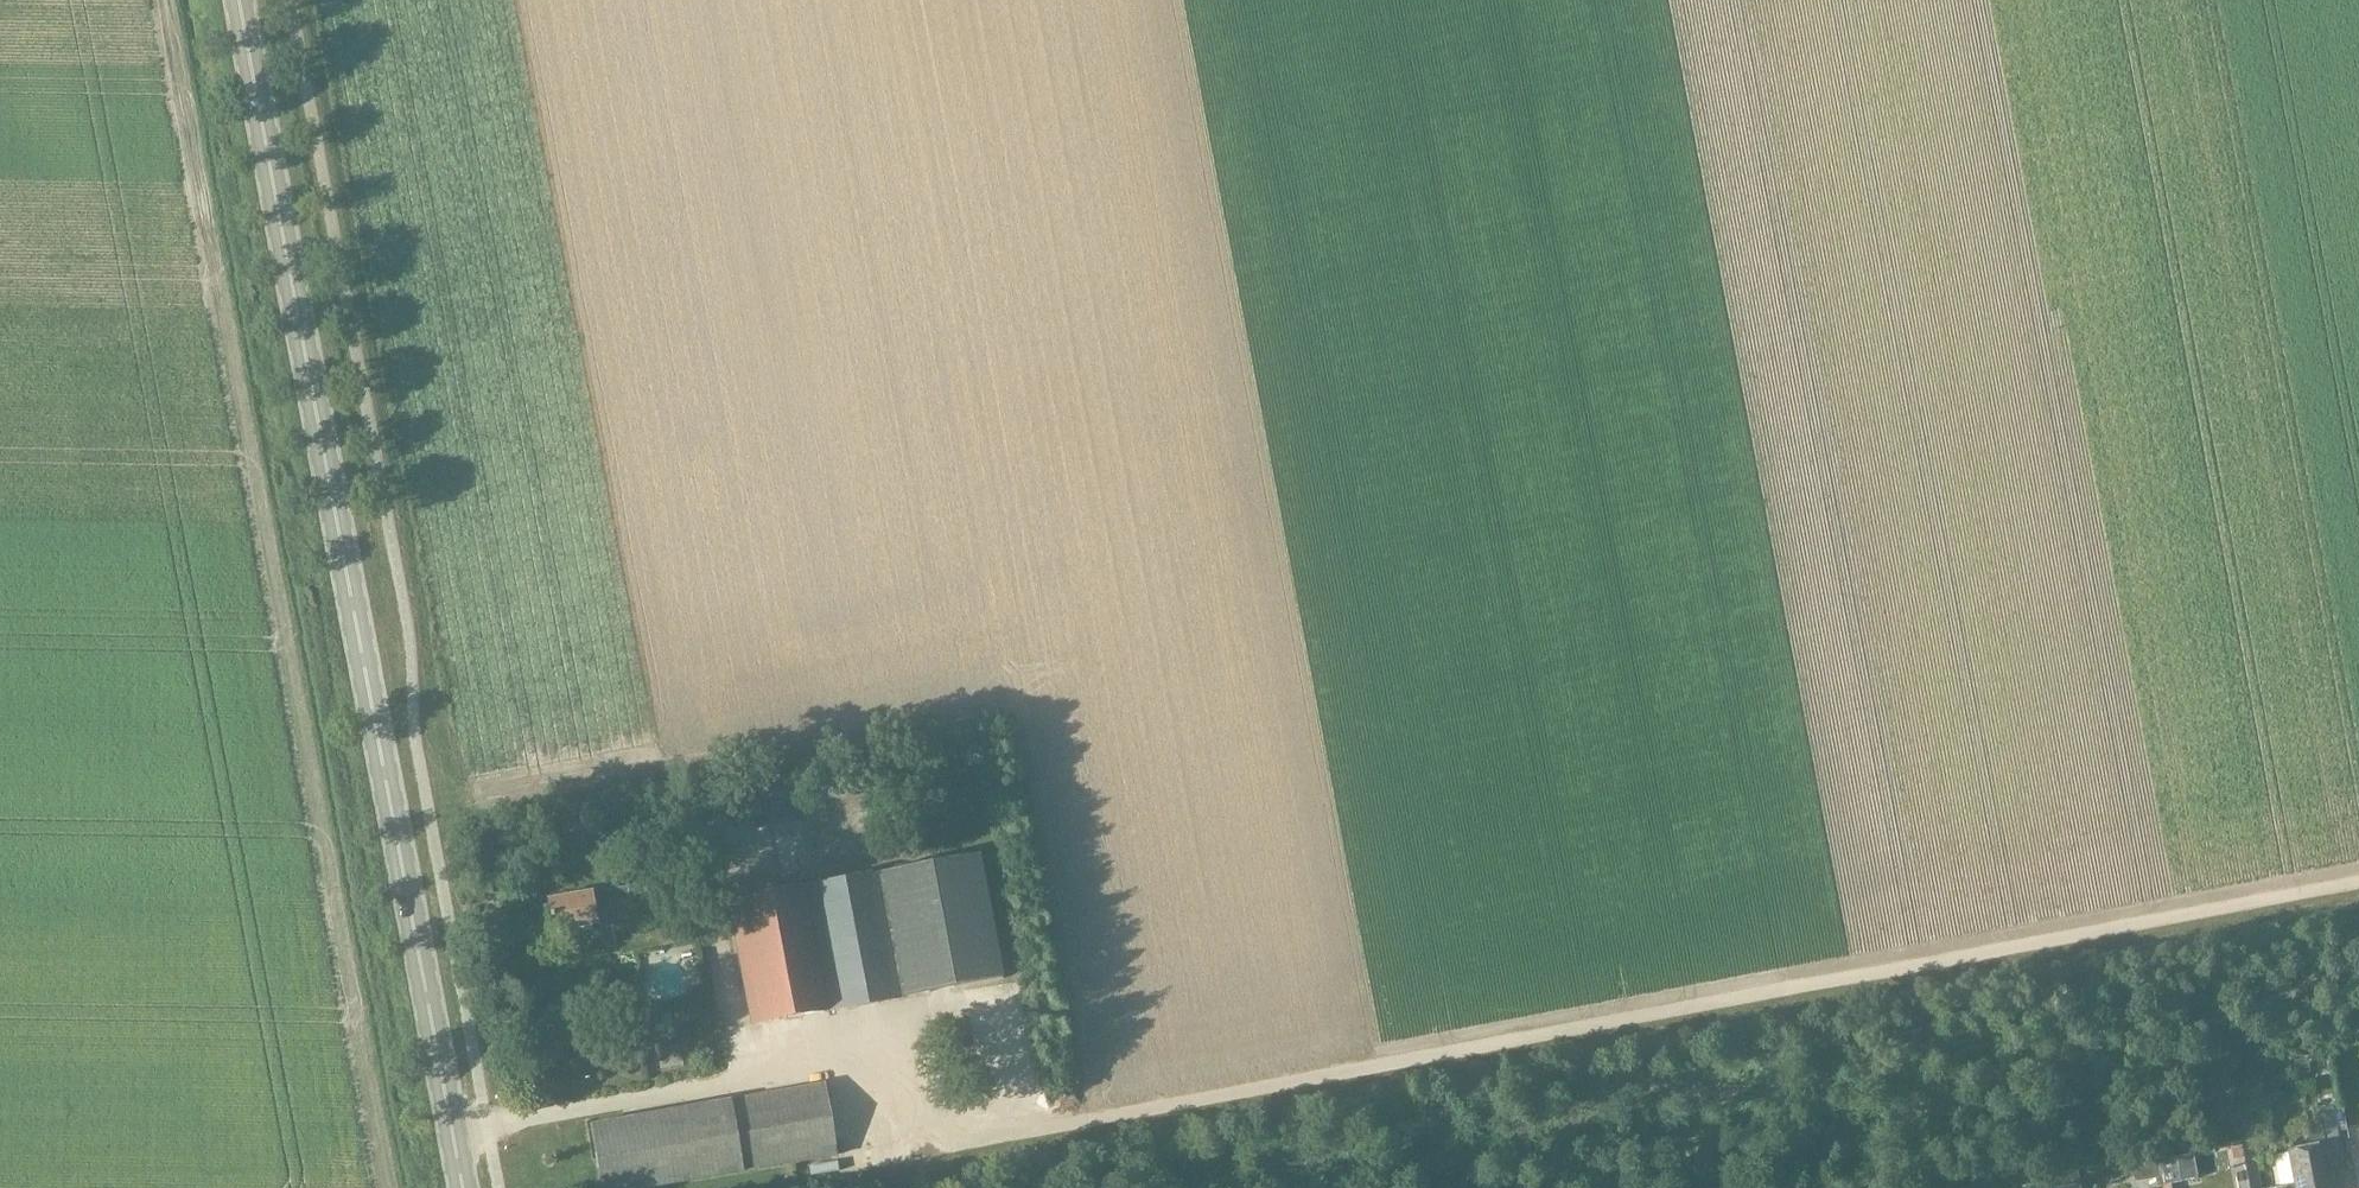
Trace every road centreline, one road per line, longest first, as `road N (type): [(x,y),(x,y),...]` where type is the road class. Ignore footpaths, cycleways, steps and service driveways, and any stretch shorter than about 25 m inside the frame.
road 1 (secondary): [(463,1187),(240,0)]

